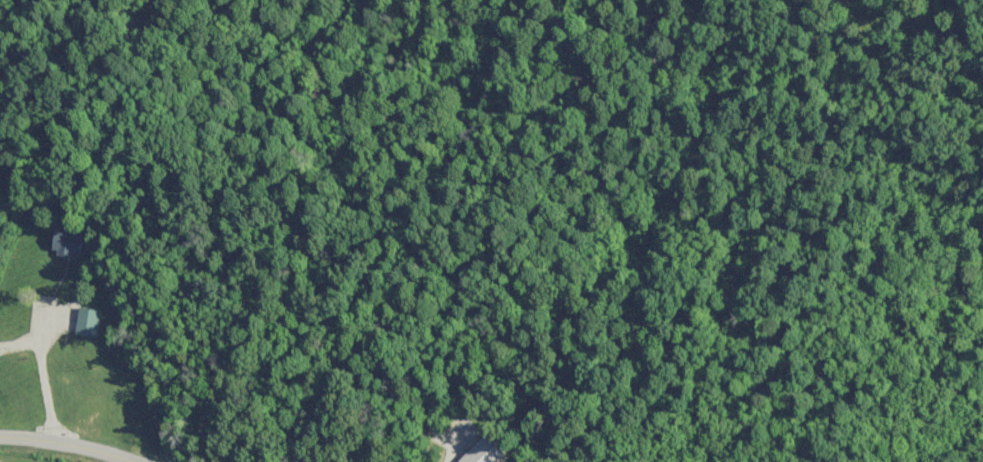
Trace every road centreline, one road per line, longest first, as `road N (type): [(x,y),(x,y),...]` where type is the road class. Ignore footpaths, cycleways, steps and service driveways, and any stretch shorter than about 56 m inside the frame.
road 1 (secondary): [(128,461),(0,440)]

